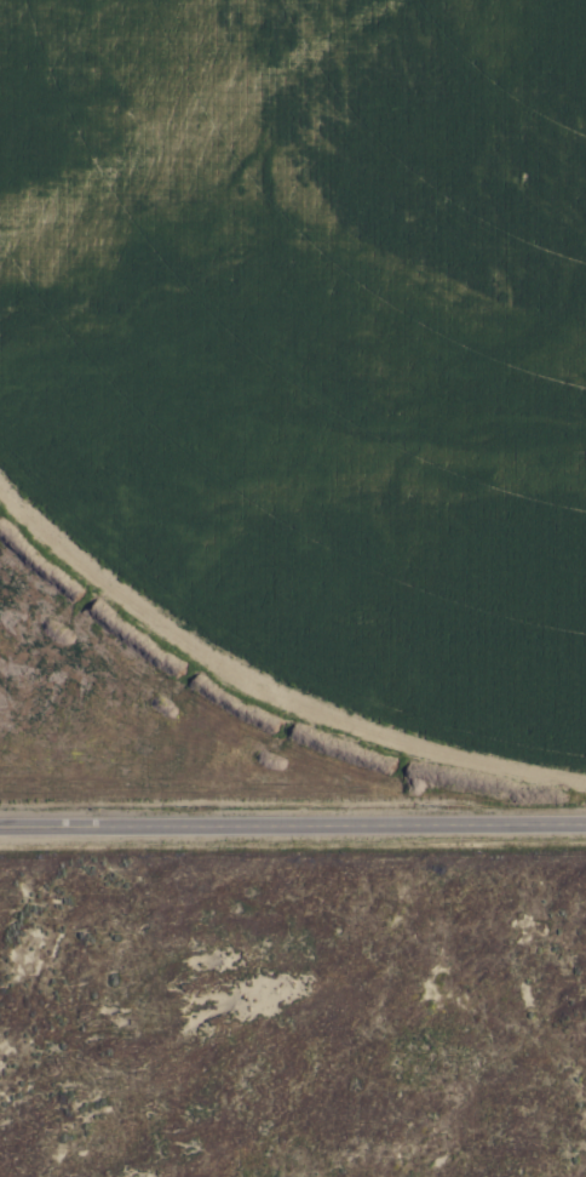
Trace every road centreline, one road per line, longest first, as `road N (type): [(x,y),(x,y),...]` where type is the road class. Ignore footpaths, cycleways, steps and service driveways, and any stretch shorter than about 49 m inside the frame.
road 1 (tertiary): [(0,833),(585,834)]

